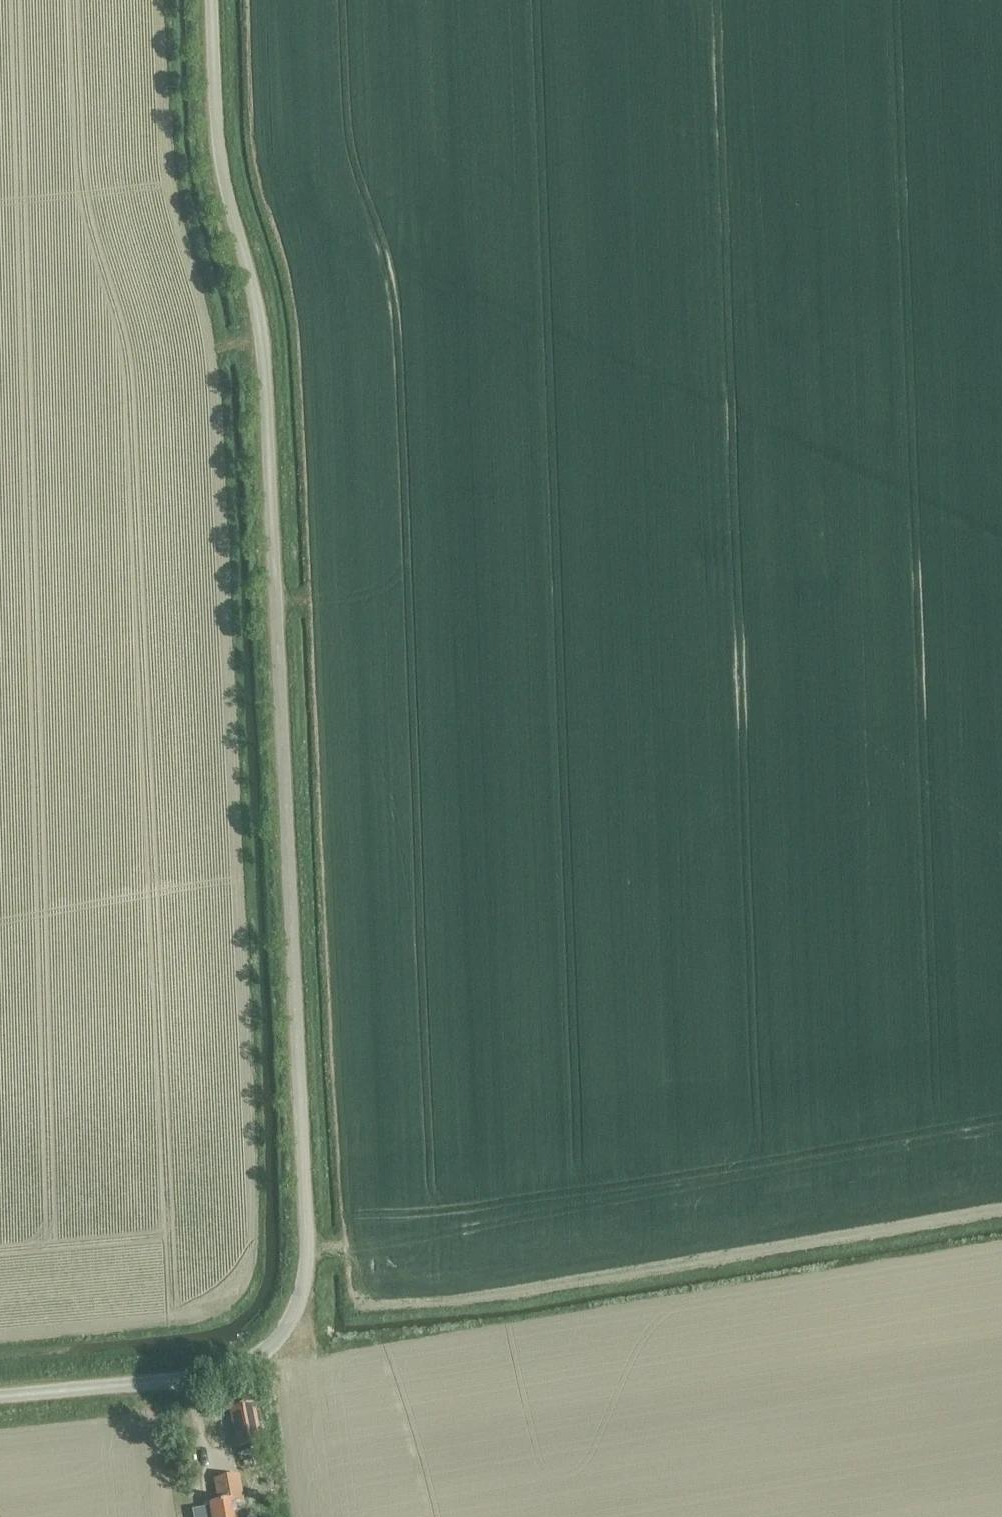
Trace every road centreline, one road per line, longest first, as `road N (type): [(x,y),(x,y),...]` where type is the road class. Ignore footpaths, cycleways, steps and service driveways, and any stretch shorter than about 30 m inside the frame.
road 1 (unclassified): [(0,1395),(214,1375),(262,1355),(295,1316),(306,1260),(262,382),(213,122),(209,0)]

